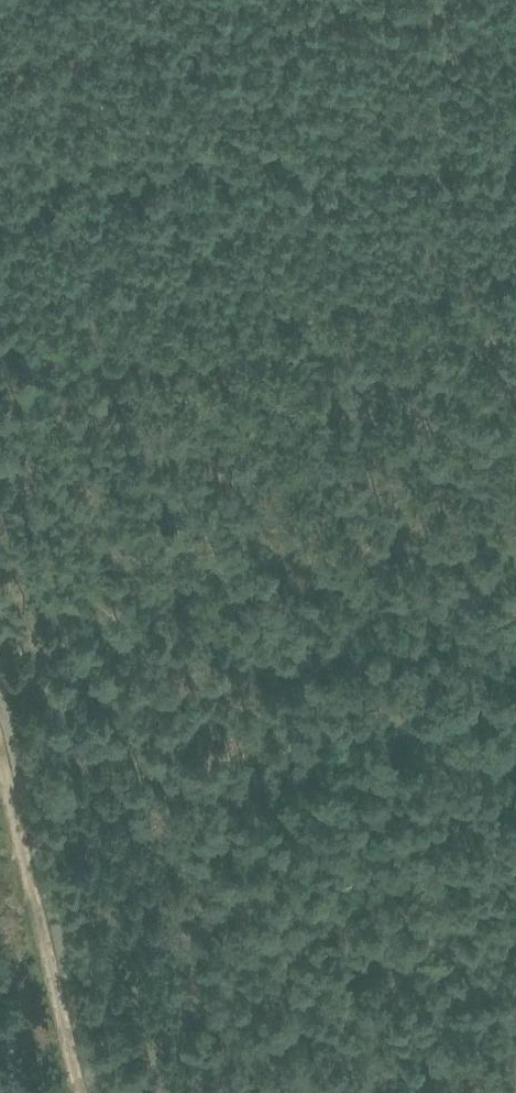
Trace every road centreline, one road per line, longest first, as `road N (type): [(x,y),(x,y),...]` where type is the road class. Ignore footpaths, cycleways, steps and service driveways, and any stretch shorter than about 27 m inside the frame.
road 1 (track): [(80,1092),(0,763)]

